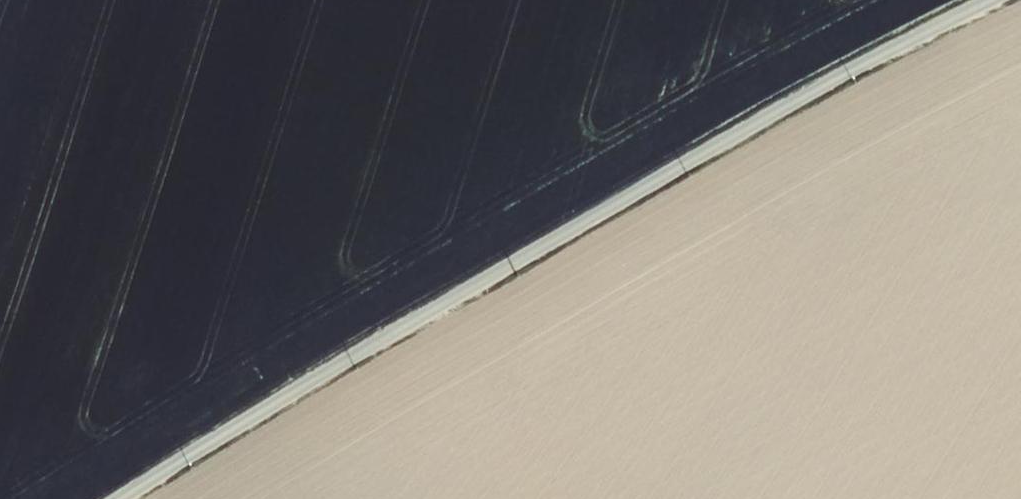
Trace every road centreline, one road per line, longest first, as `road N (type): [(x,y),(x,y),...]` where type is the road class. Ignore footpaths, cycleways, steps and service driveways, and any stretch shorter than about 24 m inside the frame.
road 1 (residential): [(990,0),(710,149),(120,498)]

